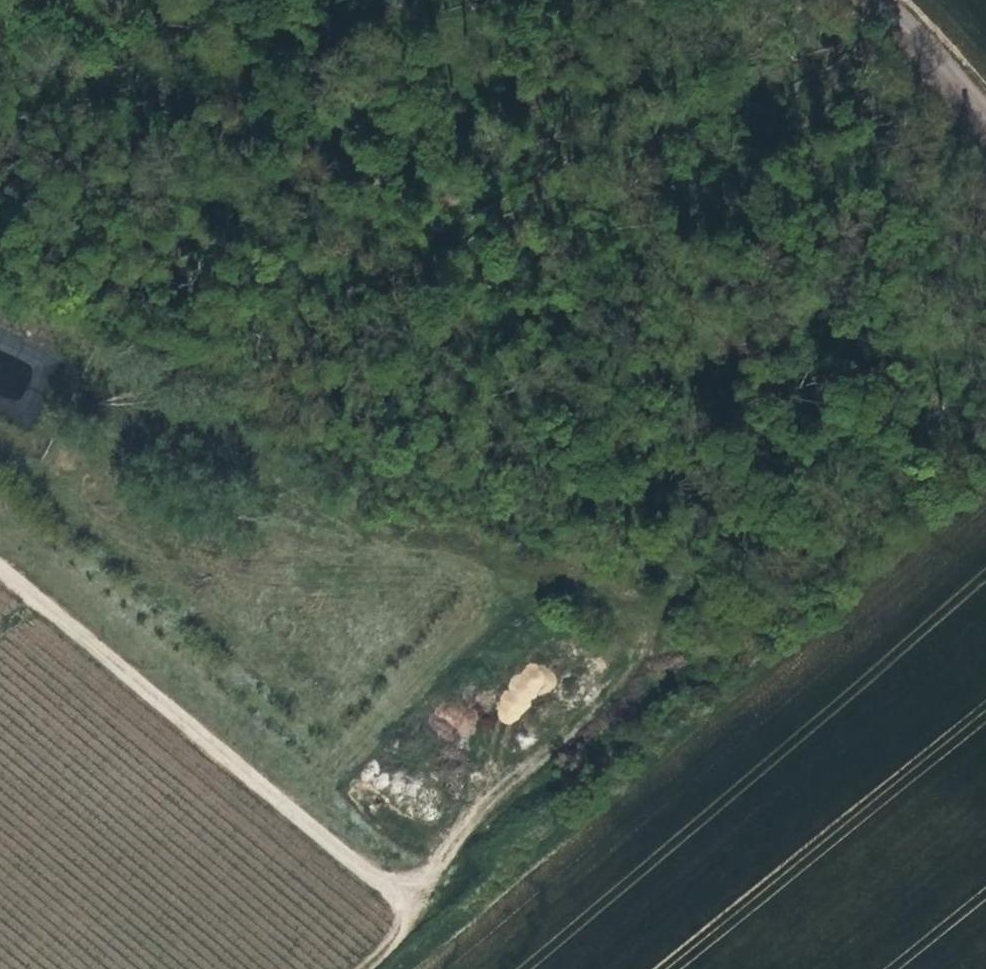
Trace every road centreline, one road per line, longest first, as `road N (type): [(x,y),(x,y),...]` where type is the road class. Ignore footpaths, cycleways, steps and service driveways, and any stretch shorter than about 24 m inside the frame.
road 1 (track): [(0,572),(391,889),(404,906),(401,924),(394,943),(363,968)]
road 2 (track): [(404,906),(421,874),(461,831),(623,675),(672,591),(728,539)]
road 3 (unclassified): [(882,0),(985,122)]

